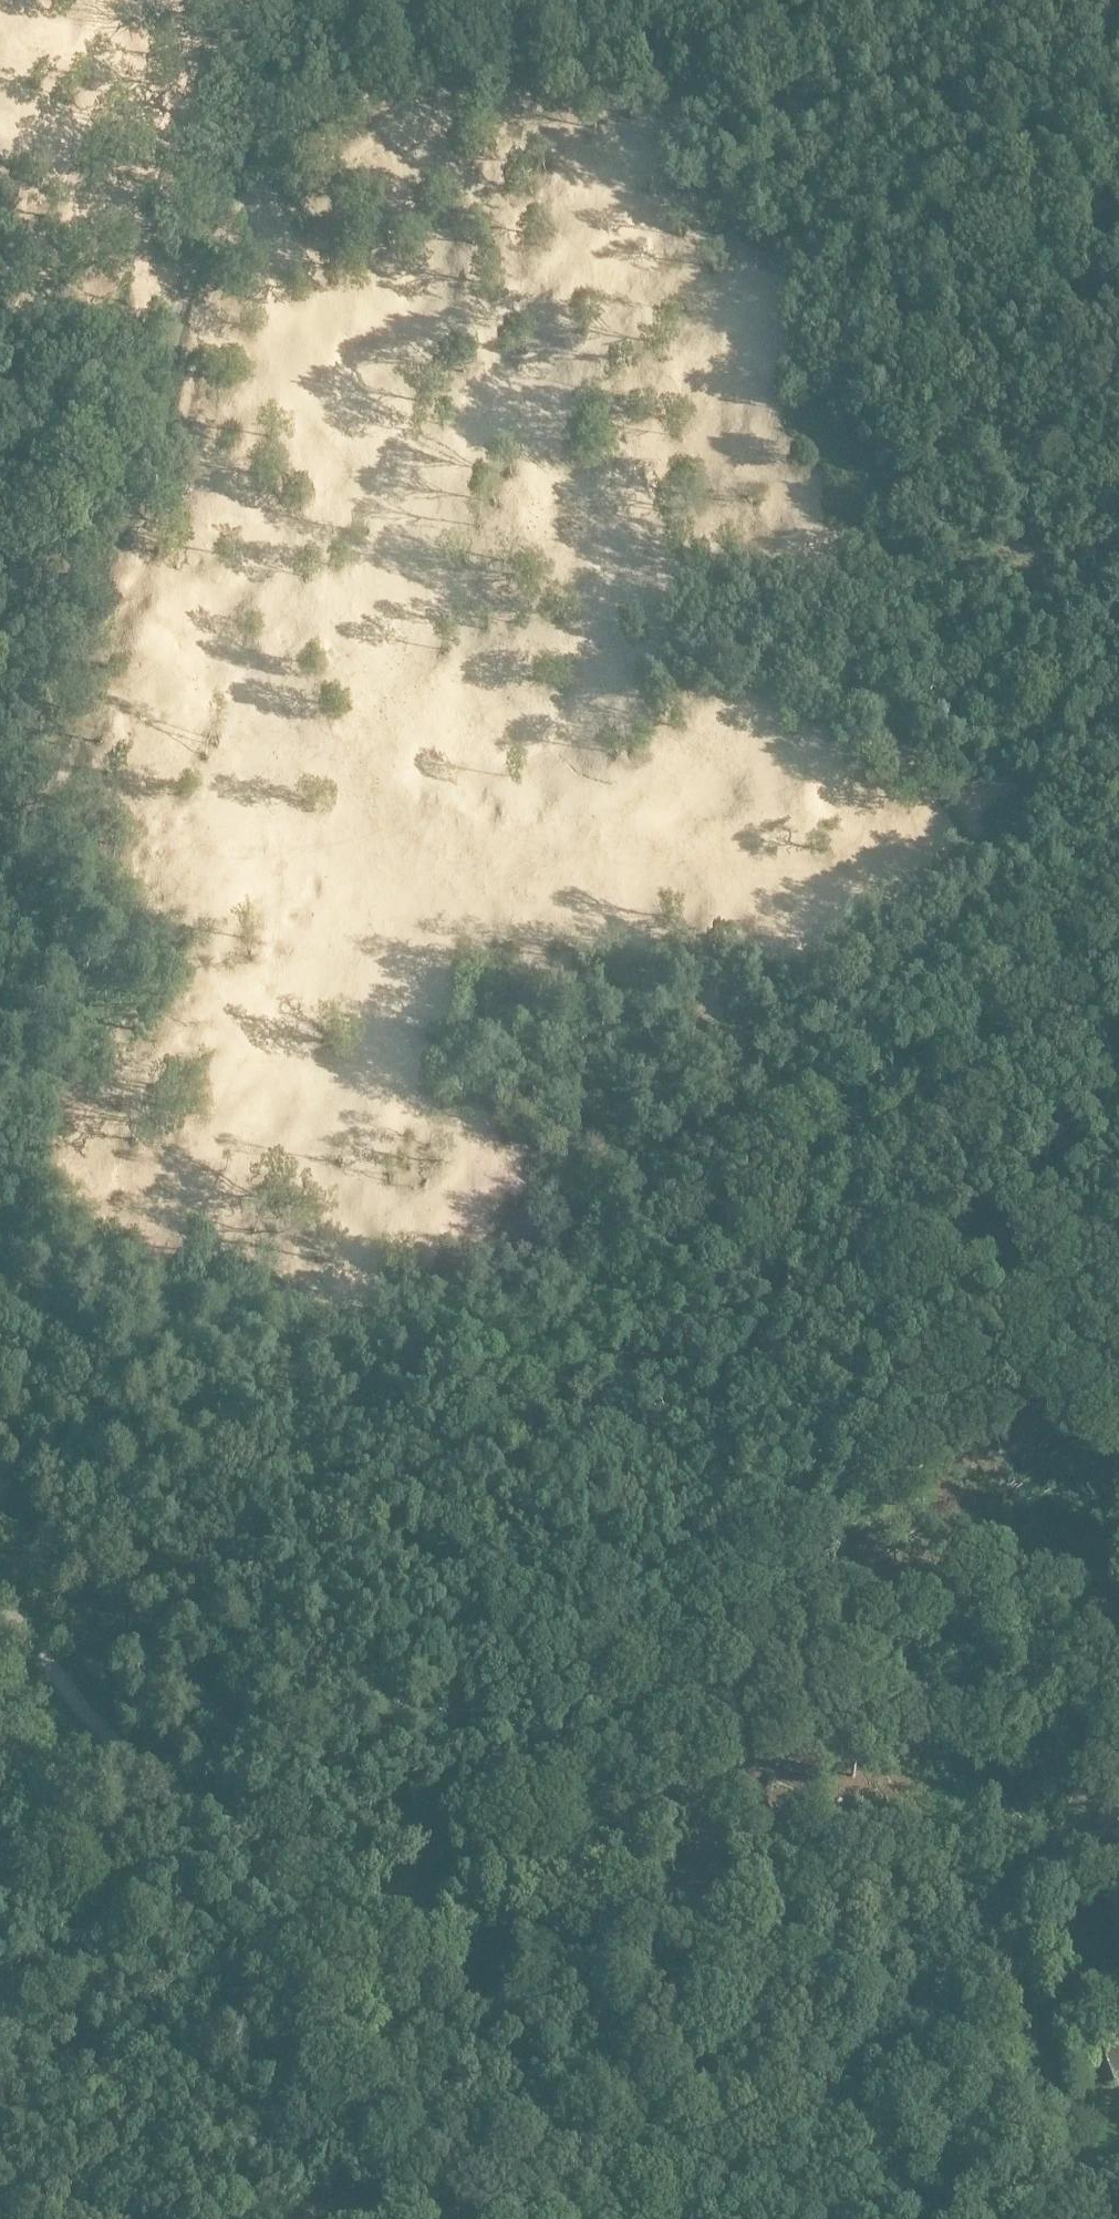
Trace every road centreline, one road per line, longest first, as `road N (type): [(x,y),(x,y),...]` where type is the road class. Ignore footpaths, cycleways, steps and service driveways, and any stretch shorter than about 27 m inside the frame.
road 1 (track): [(401,1886),(145,1916),(0,1991)]
road 2 (unclassified): [(1118,1832),(973,1843)]

